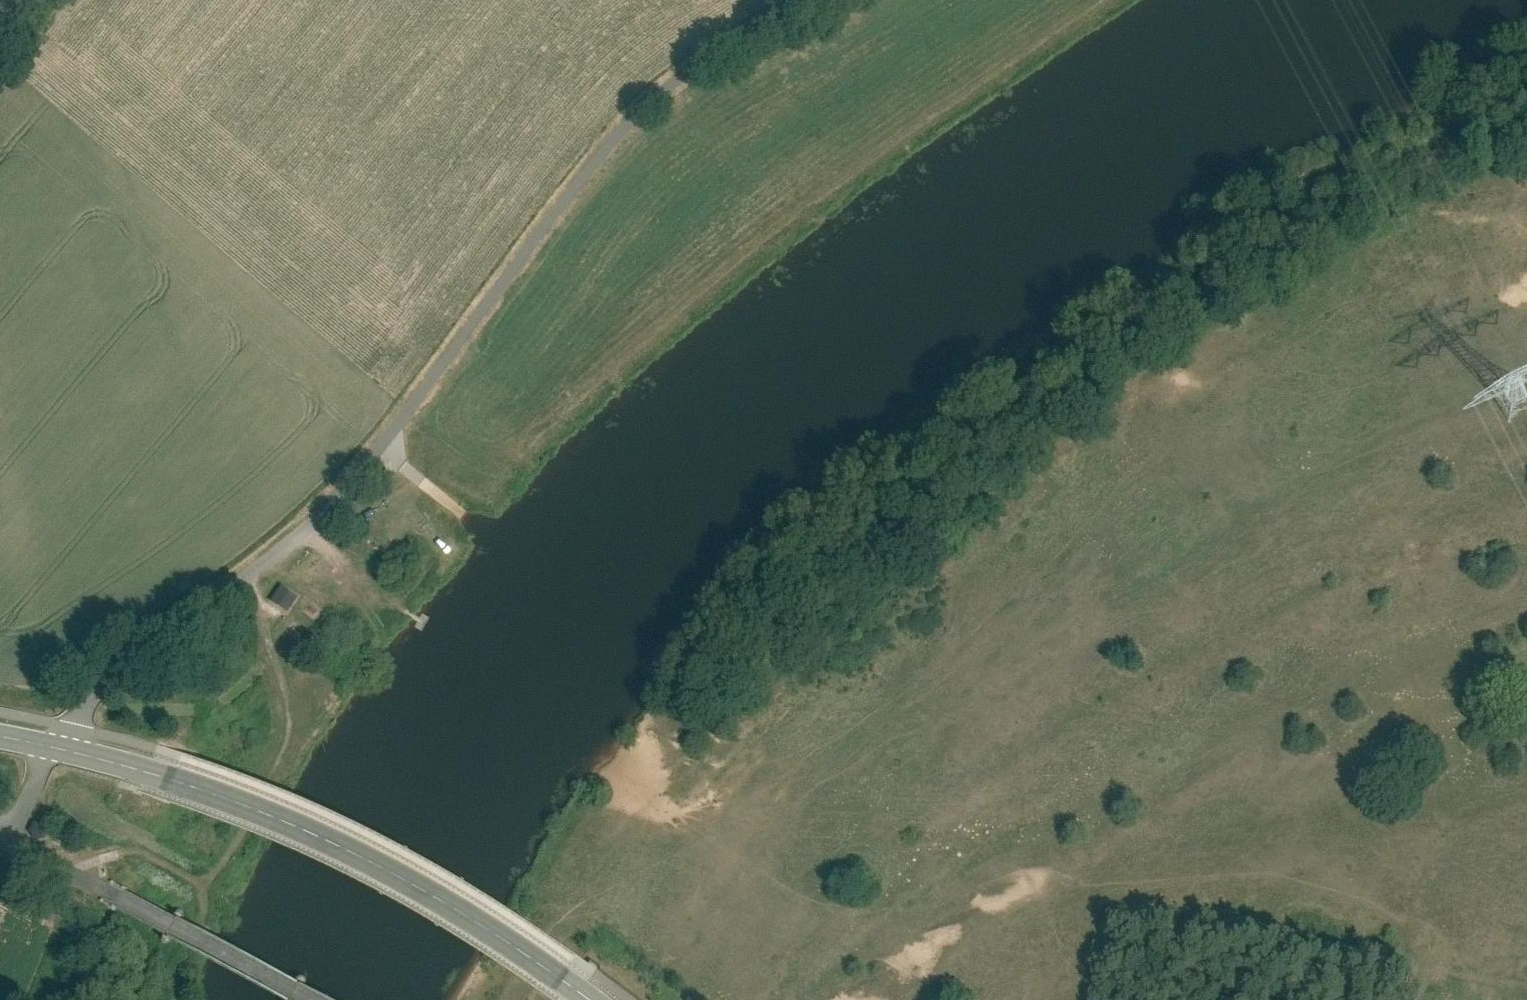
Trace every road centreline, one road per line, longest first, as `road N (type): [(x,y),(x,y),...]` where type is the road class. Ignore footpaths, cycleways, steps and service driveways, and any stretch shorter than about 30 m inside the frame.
road 1 (unclassified): [(55,749),(133,662),(313,525),(639,111),(809,0)]
road 2 (tertiary): [(55,749),(191,788),(329,844),(481,927),(588,999)]
road 3 (unclassified): [(10,843),(306,999)]

